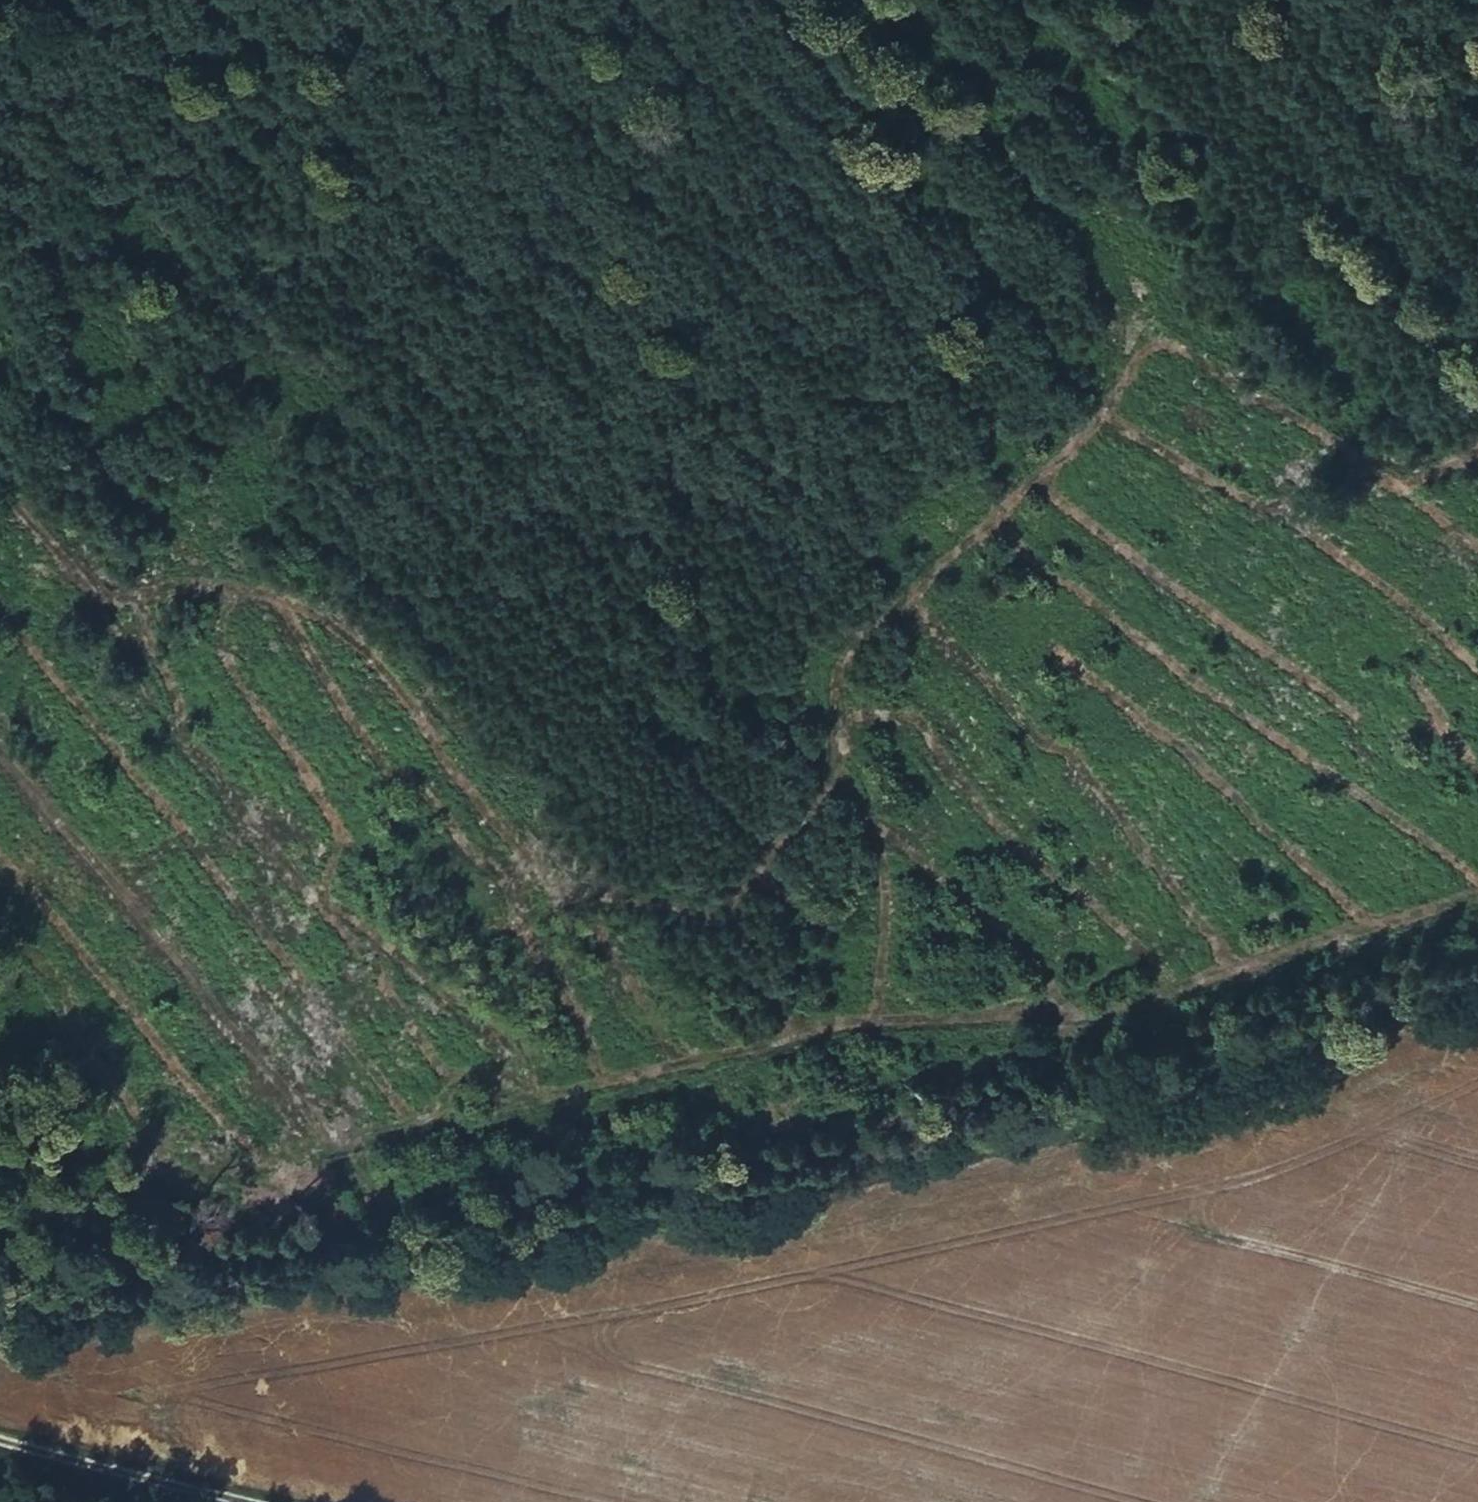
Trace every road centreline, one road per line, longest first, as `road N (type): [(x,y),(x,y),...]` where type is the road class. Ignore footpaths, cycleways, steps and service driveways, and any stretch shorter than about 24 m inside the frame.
road 1 (track): [(255,1501),(0,1439)]

